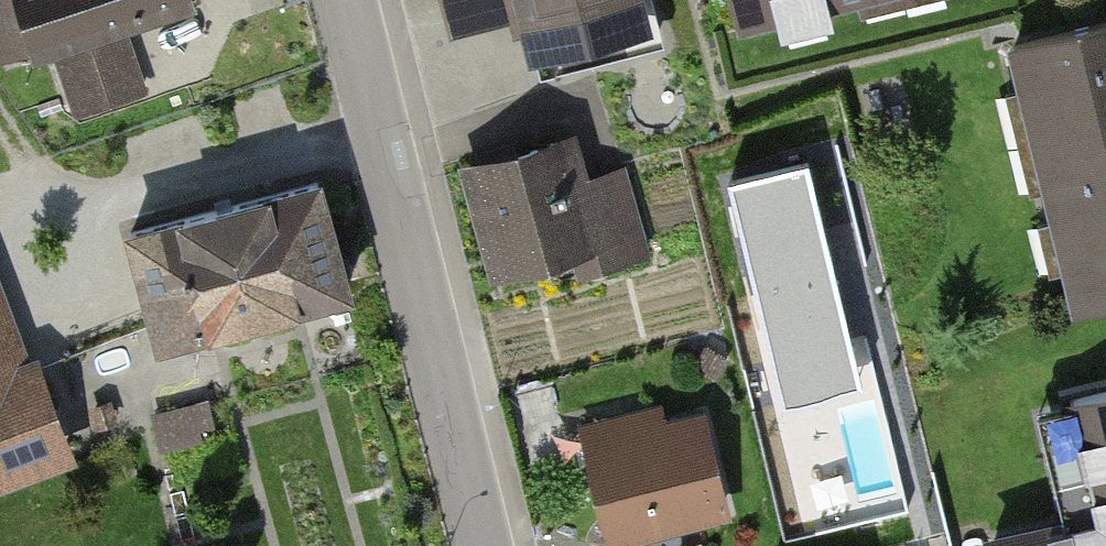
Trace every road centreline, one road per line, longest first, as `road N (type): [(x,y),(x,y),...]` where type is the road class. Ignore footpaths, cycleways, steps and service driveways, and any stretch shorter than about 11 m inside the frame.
road 1 (tertiary): [(351,0),(487,545)]

